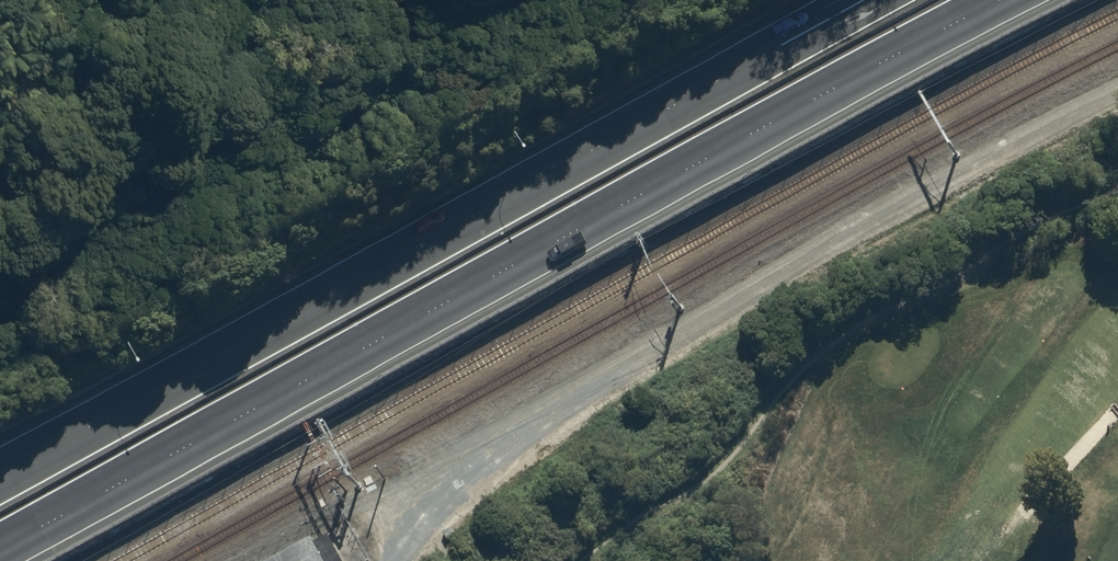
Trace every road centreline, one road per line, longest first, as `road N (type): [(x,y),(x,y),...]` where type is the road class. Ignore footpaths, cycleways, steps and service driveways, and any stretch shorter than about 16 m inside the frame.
road 1 (trunk): [(1002,0),(0,548)]
road 2 (trunk): [(0,475),(858,0)]
road 3 (track): [(1117,111),(832,260),(505,446),(415,560)]

